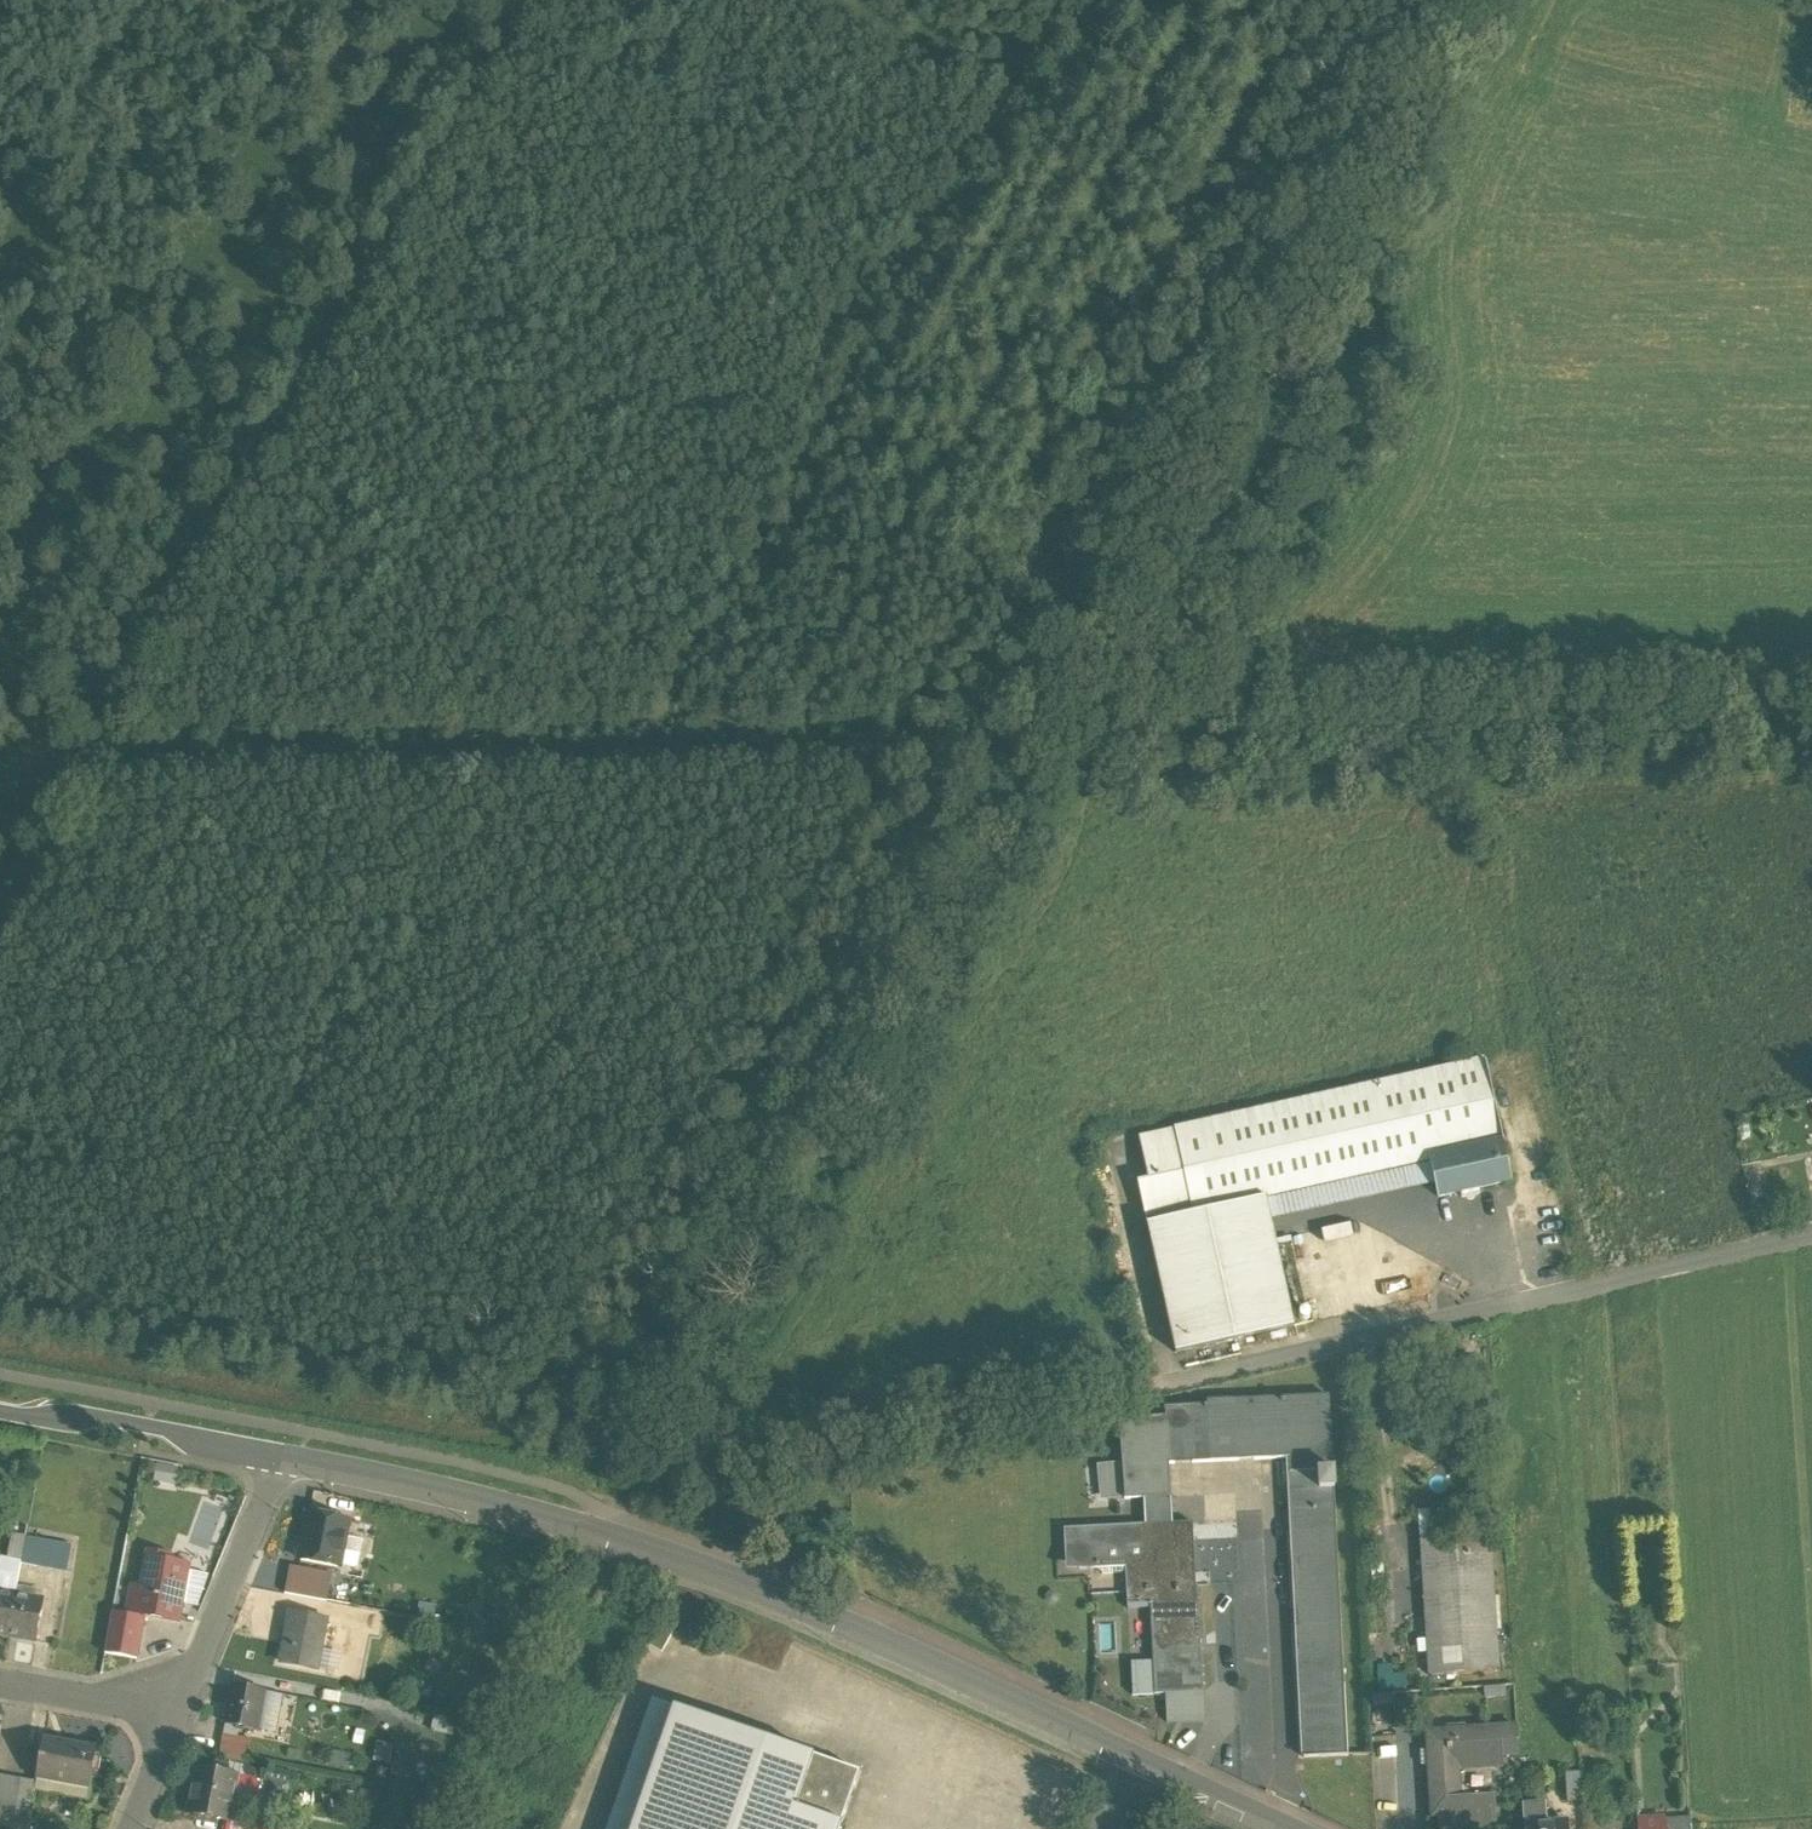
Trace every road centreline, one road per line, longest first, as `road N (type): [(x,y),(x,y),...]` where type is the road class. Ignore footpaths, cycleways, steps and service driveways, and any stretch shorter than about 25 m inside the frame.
road 1 (tertiary): [(1303,1828),(807,1601),(636,1536),(549,1506),(285,1447)]
road 2 (residential): [(1183,1391),(1369,1355),(1811,1244)]
road 3 (track): [(636,1536),(631,1517),(693,1469),(958,1377),(1021,1363),(1102,1367),(1183,1391)]
road 4 (tertiary): [(285,1447),(0,1393)]
road 5 (residential): [(285,1447),(182,1715)]
road 6 (residential): [(182,1715),(0,1681)]
road 7 (residential): [(182,1715),(134,1828)]

